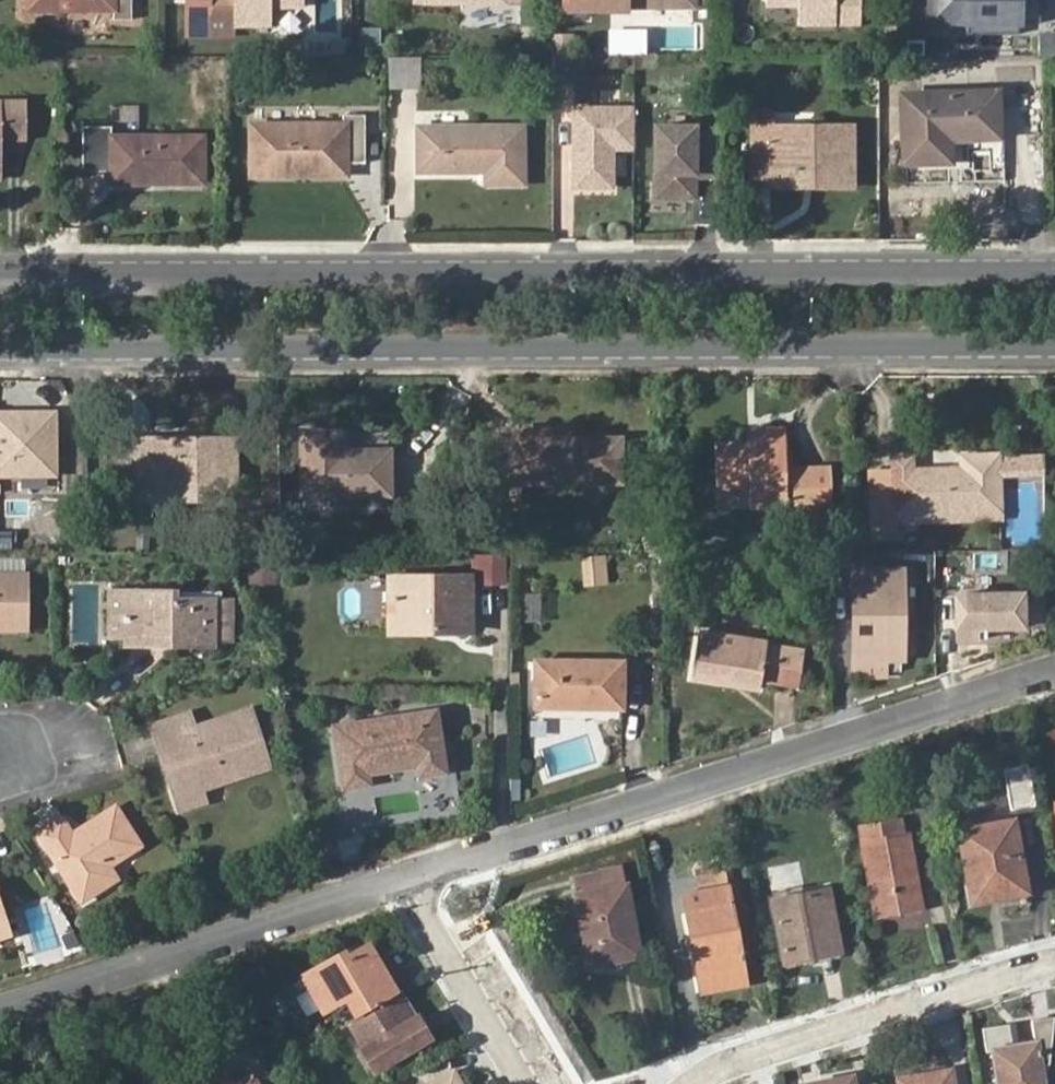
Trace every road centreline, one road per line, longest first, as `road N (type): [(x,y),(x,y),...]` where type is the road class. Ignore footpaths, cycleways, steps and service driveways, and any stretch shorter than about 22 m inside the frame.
road 1 (tertiary): [(1054,271),(0,275)]
road 2 (tertiary): [(0,348),(1054,345)]
road 3 (residential): [(1054,673),(408,882)]
road 4 (residential): [(408,882),(0,1009)]
road 5 (residential): [(1054,963),(717,1068),(692,1083)]
road 6 (residential): [(528,1083),(408,882)]

